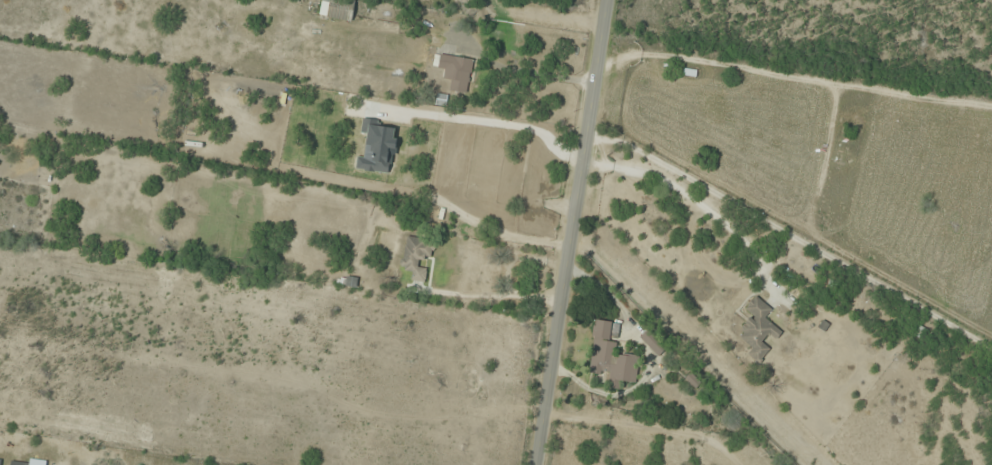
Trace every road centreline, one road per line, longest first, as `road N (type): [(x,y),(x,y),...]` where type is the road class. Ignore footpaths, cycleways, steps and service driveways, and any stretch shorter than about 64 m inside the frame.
road 1 (tertiary): [(535,464),(606,0)]
road 2 (residential): [(604,12),(846,47)]

